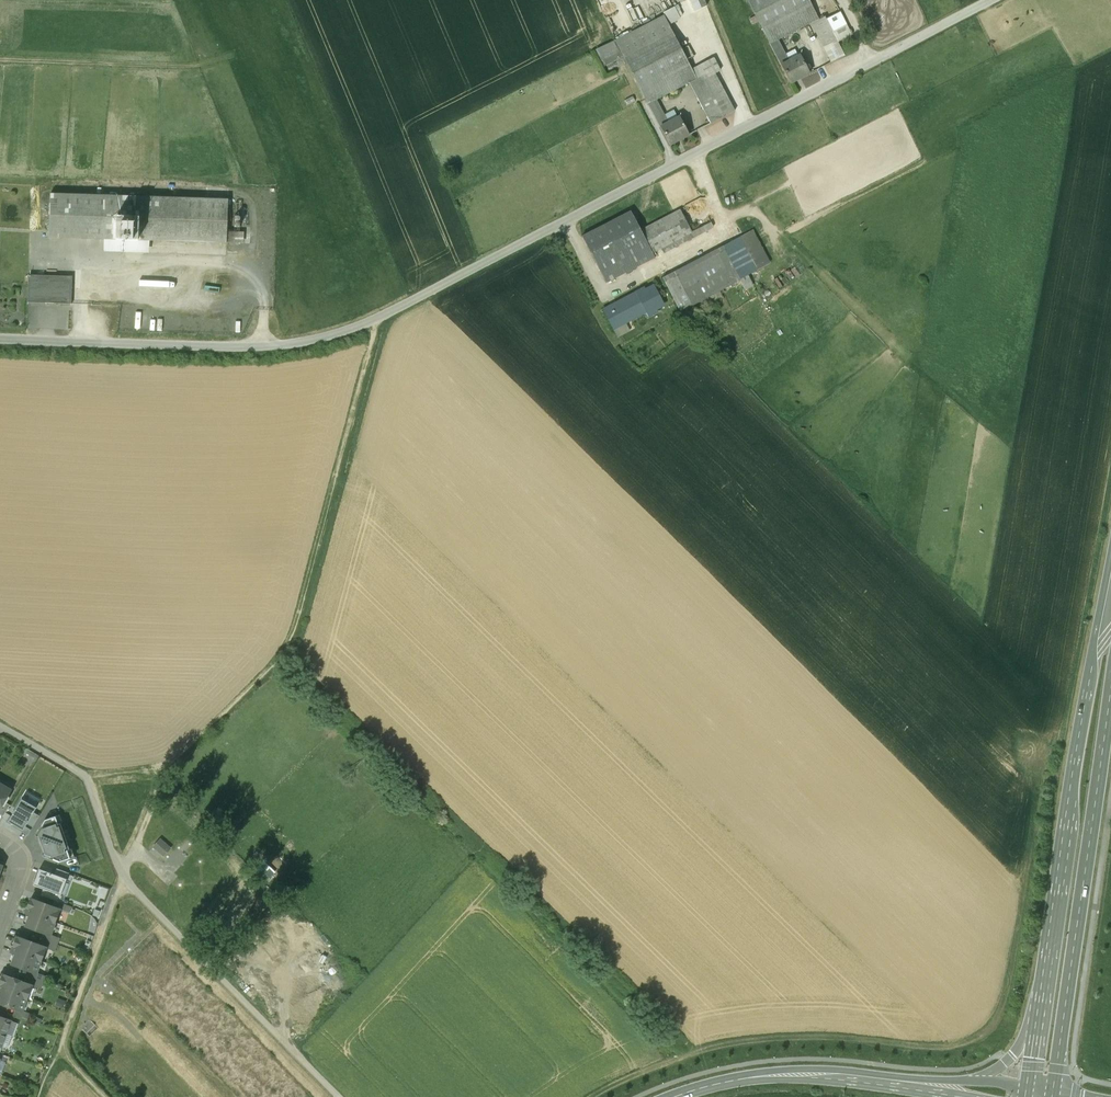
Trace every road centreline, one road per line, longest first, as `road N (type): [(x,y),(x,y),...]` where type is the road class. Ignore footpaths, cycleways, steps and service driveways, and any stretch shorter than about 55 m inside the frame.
road 1 (unclassified): [(0,340),(258,346),(356,330),(873,62)]
road 2 (track): [(594,1096),(687,1056),(746,1044),(936,1048),(988,1030),(1005,1004),(1014,944),(1033,812),(1028,758)]
road 3 (track): [(163,770),(292,638),(378,318)]
road 4 (secondary): [(1054,1095),(1110,687)]
road 5 (secondary): [(1107,630),(1091,669),(1037,1028)]
road 6 (track): [(122,873),(338,1096)]
road 7 (residential): [(941,1085),(797,1076),(679,1096)]
road 8 (track): [(59,1050),(122,873)]
road 9 (track): [(873,62),(993,0)]

